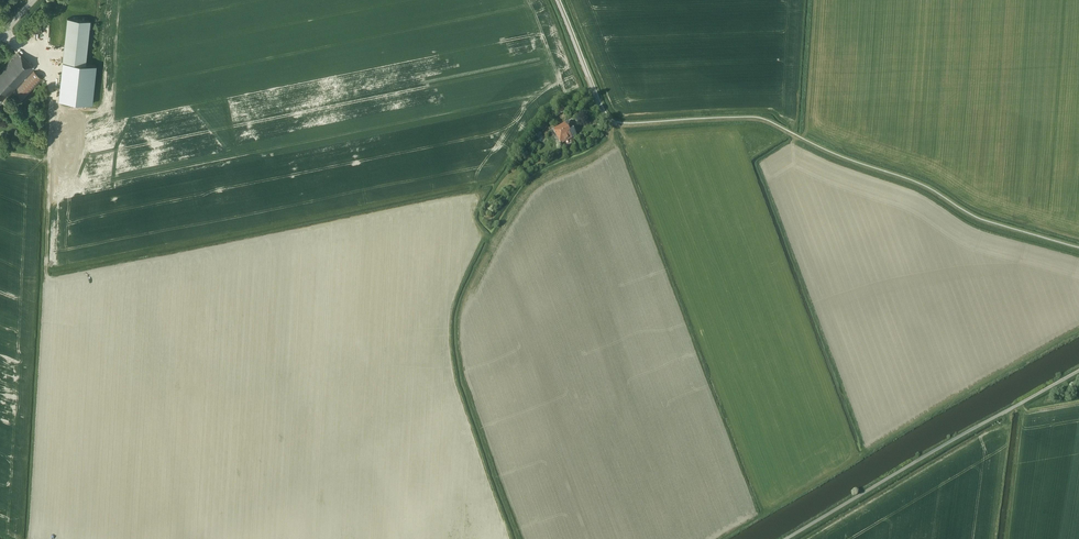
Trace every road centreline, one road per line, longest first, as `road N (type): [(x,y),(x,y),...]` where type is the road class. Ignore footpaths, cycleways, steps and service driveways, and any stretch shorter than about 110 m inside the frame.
road 1 (track): [(1078,250),(974,220),(925,189),(763,122),(620,126),(600,107)]
road 2 (unclassified): [(1078,370),(785,538)]

